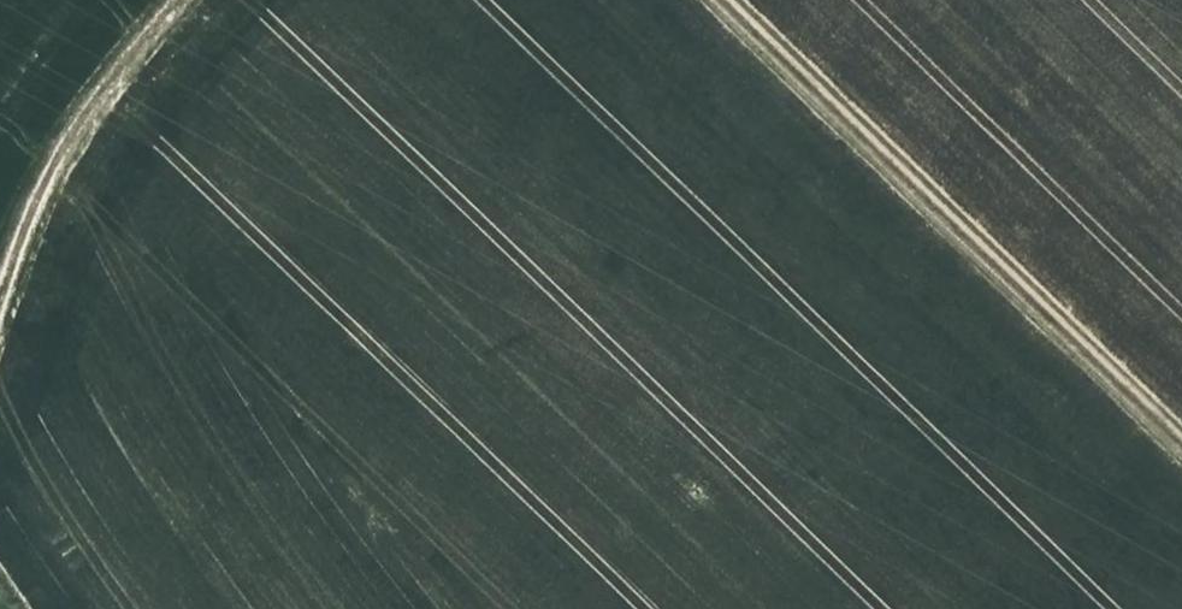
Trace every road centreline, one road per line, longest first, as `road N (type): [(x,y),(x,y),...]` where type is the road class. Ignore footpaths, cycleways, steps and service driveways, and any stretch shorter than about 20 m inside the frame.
road 1 (track): [(1181,438),(727,0)]
road 2 (track): [(0,309),(44,182),(89,109),(187,0)]

